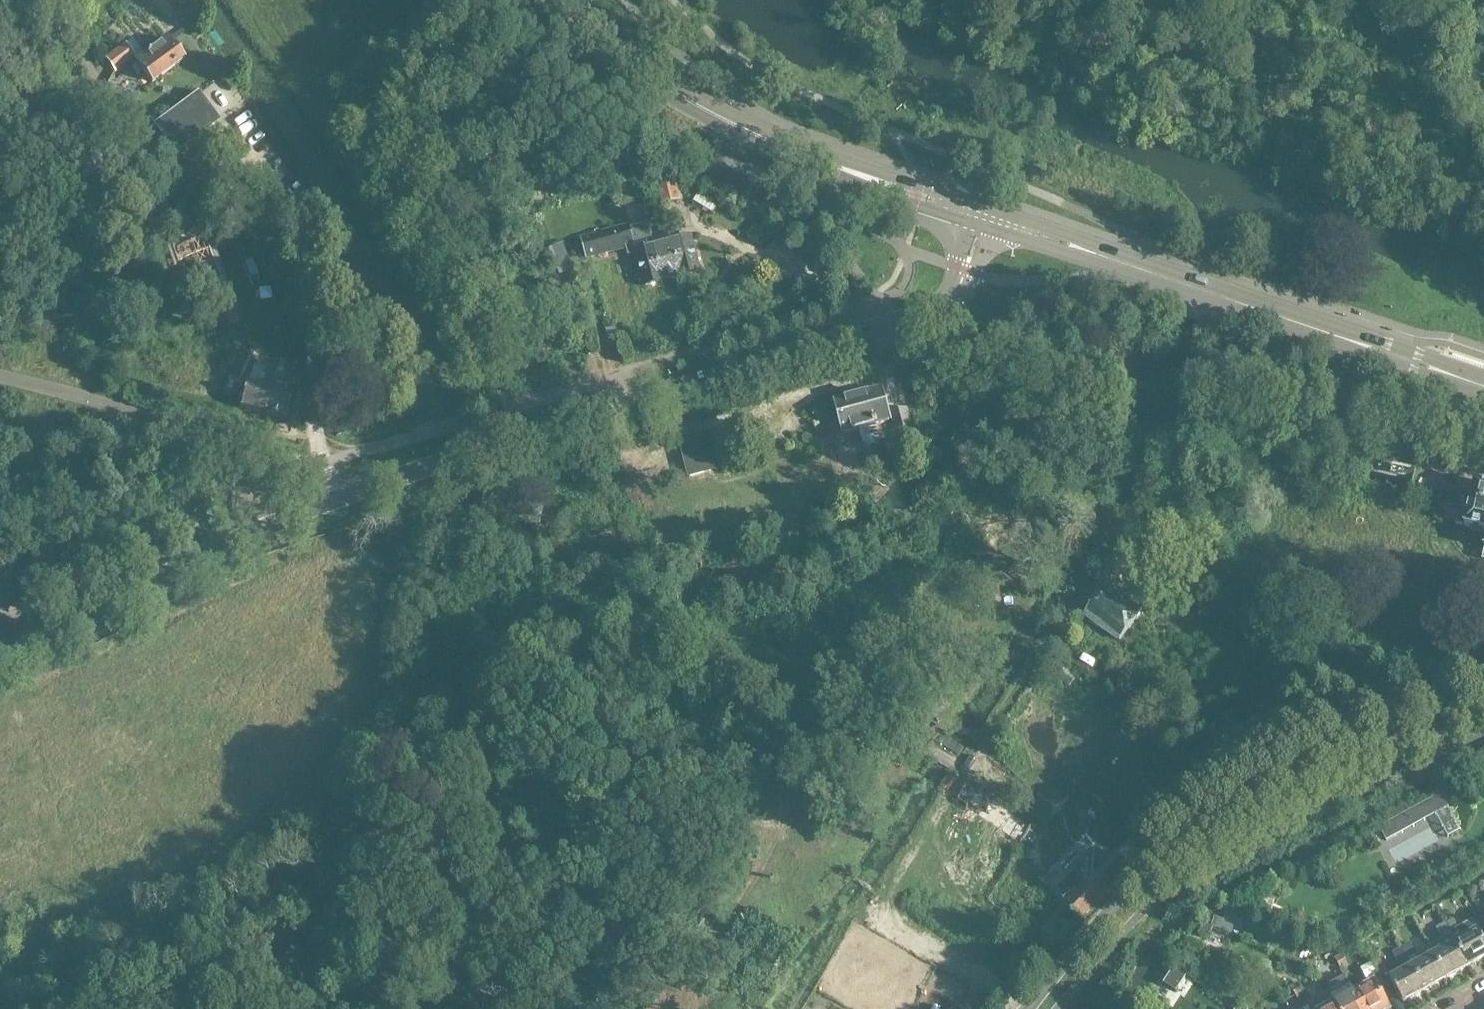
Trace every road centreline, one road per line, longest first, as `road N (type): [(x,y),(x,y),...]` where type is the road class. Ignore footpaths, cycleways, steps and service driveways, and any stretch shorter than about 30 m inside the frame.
road 1 (tertiary): [(0,649),(335,498),(931,311),(947,302),(980,219)]
road 2 (track): [(1081,856),(982,782),(982,758),(1201,394)]
road 3 (tertiary): [(1027,1008),(1110,908),(1250,800),(1306,770),(1483,712)]
road 4 (secondary): [(1483,382),(980,219)]
road 5 (secondary): [(980,219),(795,155),(696,104),(637,70),(560,0)]
road 6 (track): [(1237,19),(1312,59),(1320,145),(1355,178),(1408,194),(1483,184)]
road 7 (track): [(1483,476),(1394,452),(1293,404),(1192,393)]
road 8 (track): [(1145,390),(985,356),(931,311)]

